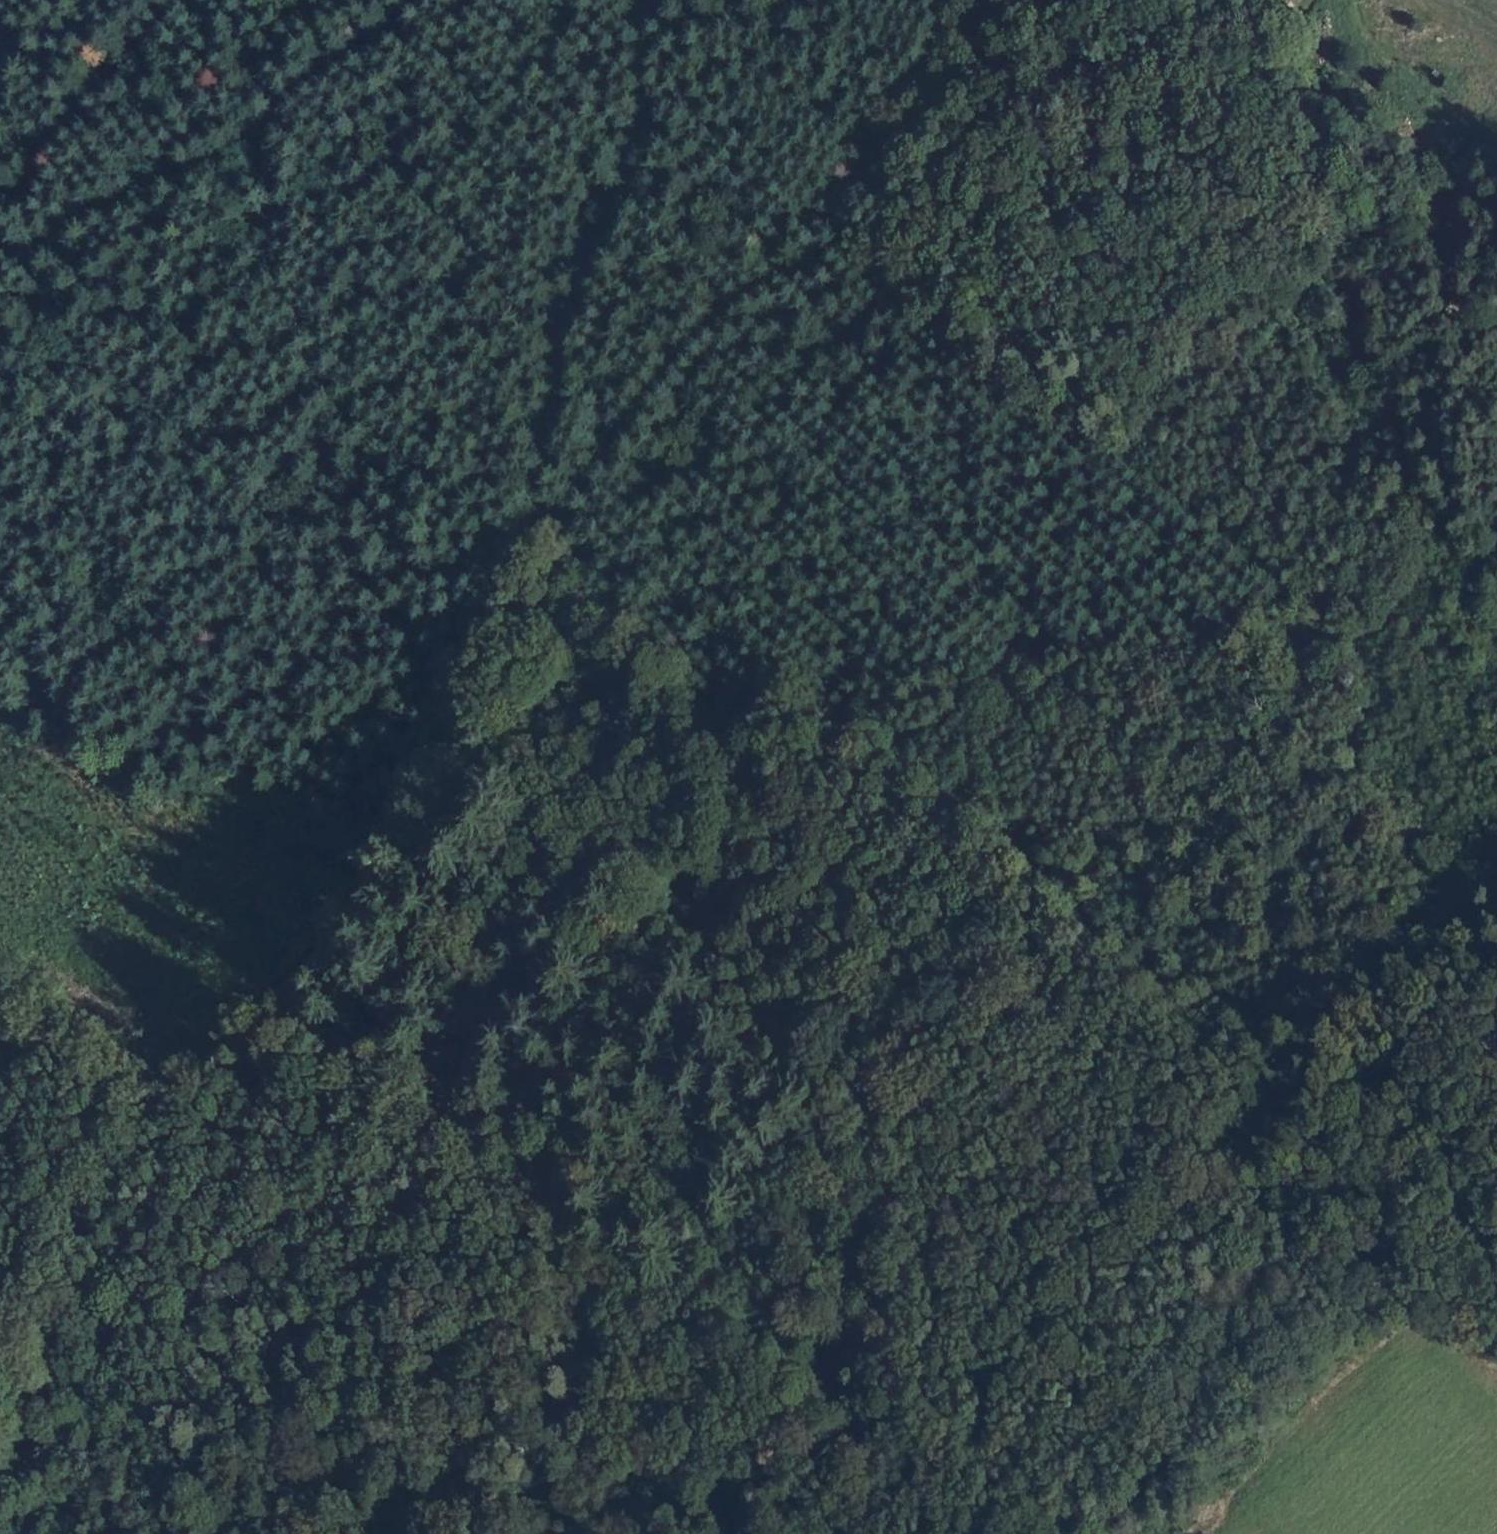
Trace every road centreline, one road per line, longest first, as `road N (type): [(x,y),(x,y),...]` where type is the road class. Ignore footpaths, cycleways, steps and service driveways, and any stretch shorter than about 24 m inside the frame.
road 1 (track): [(643,0),(649,113),(589,270),(519,598),(427,786),(322,939),(243,1002),(123,1144),(0,1489)]
road 2 (track): [(0,275),(186,173),(408,0)]

